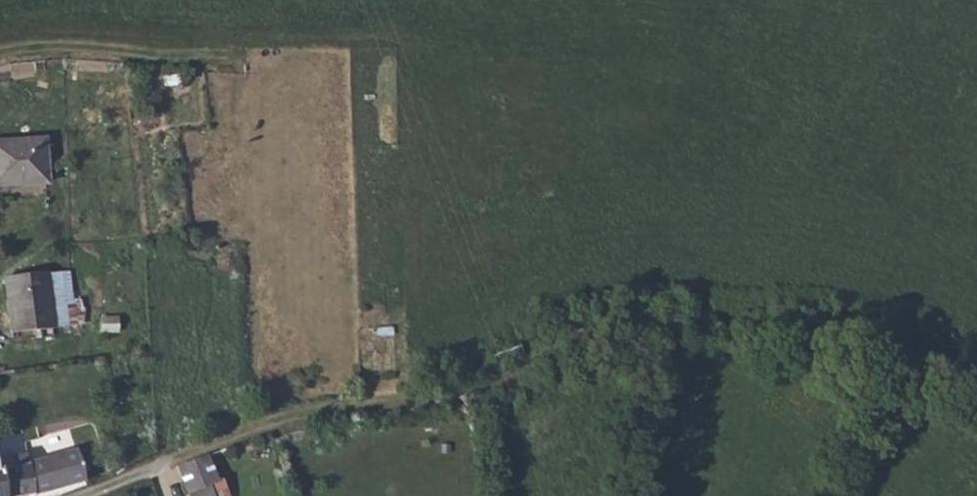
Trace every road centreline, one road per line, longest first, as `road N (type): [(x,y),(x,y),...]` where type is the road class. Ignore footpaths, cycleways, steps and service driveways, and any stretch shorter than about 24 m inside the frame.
road 1 (track): [(273,427),(459,405),(535,372),(577,336),(650,322),(696,319),(825,342)]
road 2 (residential): [(104,495),(273,427)]

